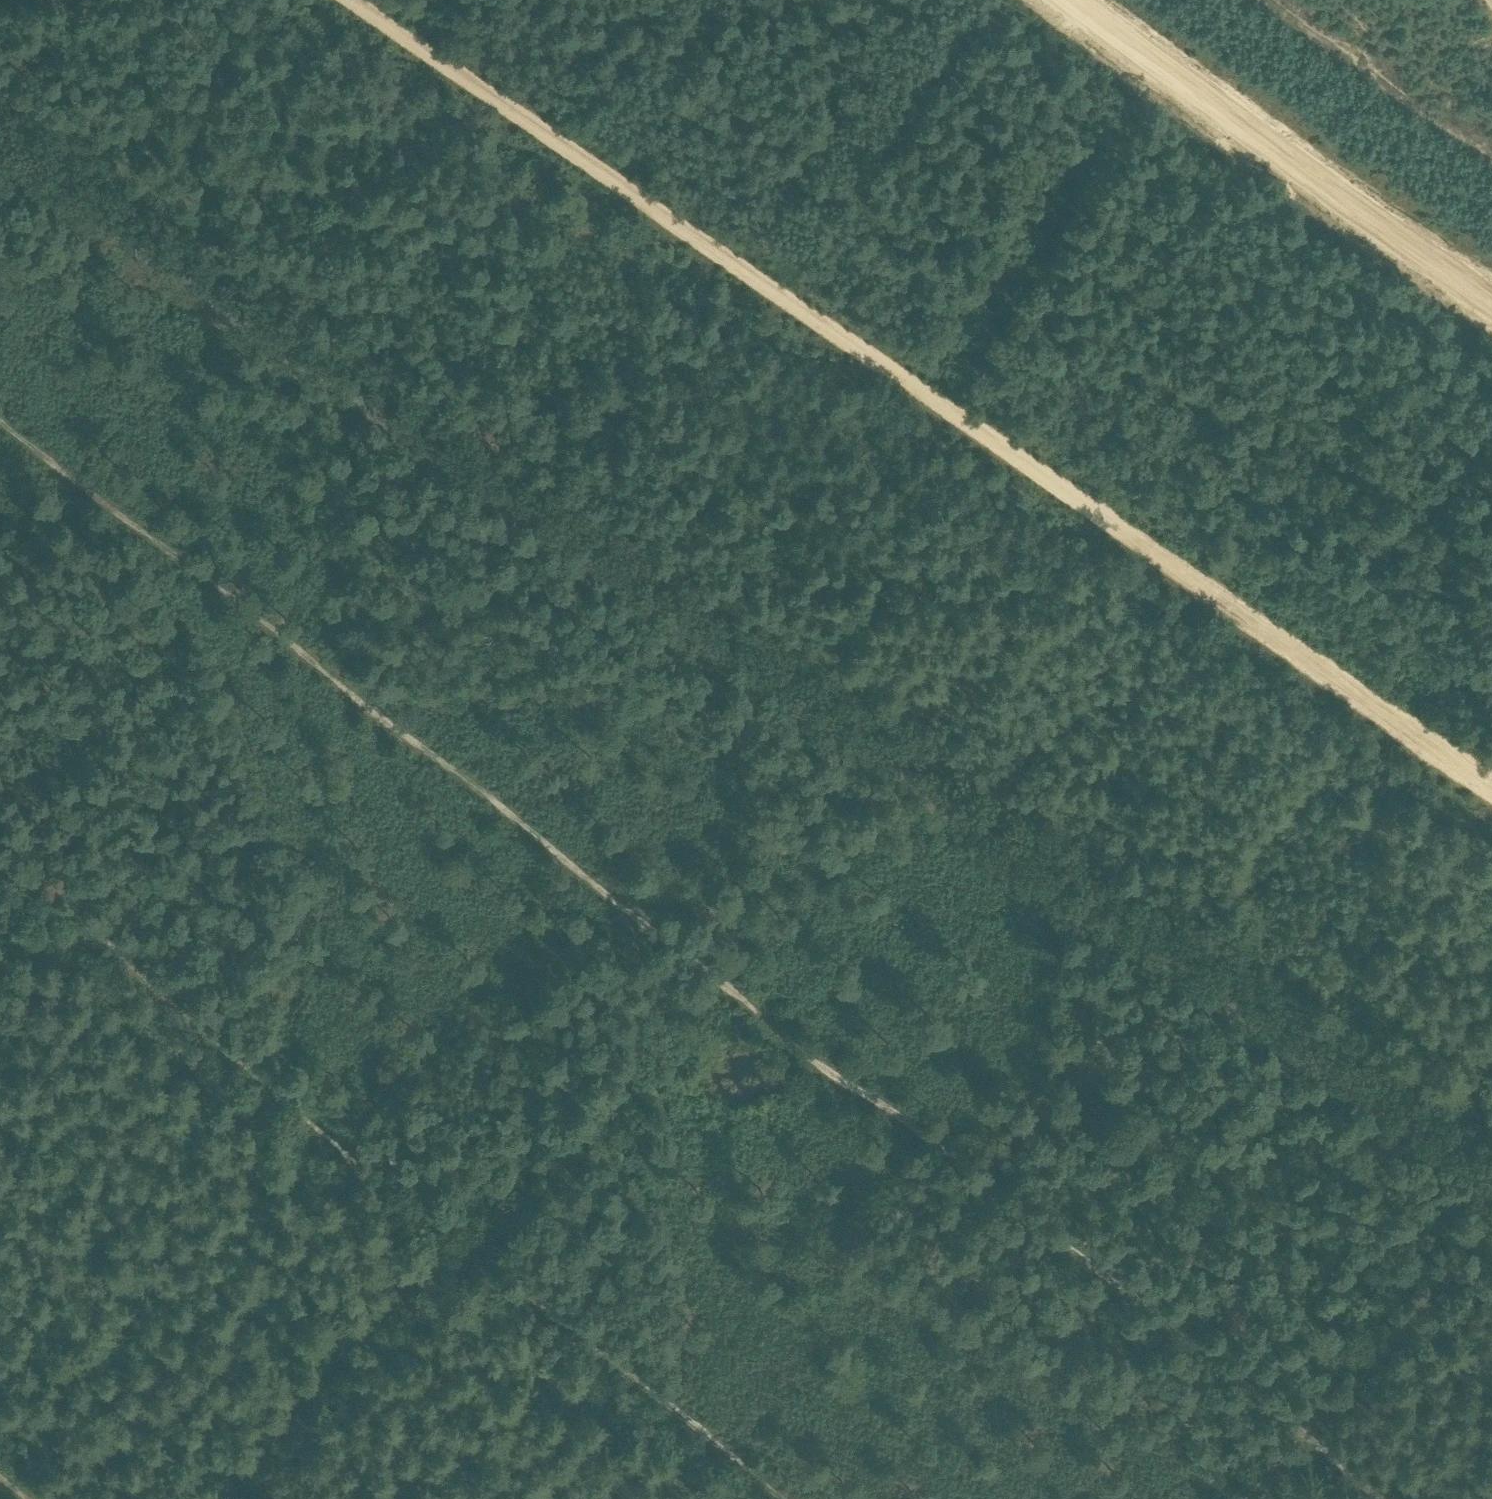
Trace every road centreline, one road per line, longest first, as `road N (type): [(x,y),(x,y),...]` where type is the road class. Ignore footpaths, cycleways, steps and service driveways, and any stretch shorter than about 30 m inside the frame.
road 1 (unclassified): [(1491,1179),(0,128)]
road 2 (track): [(1491,280),(1122,0)]

